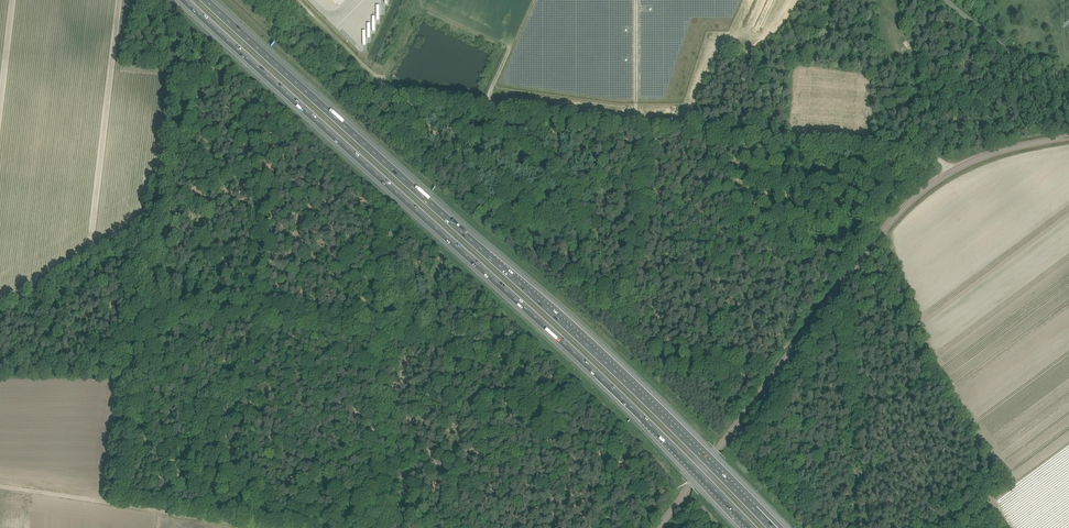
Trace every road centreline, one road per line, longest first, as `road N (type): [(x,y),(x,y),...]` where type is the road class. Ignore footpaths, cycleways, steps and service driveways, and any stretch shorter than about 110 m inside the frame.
road 1 (motorway): [(185,0),(530,312),(750,527)]
road 2 (motorway): [(752,507),(539,301),(207,0)]
road 3 (track): [(369,93),(918,155),(952,172)]
road 4 (tertiary): [(659,527),(916,197),(987,157),(1068,137)]
road 5 (track): [(382,326),(146,298)]
road 6 (track): [(146,298),(173,73)]
road 7 (track): [(146,298),(113,503)]
road 8 (track): [(382,326),(363,527)]
road 9 (track): [(649,125),(625,319)]
road 10 (track): [(262,527),(113,503)]
road 11 (unclassified): [(1068,78),(1020,57),(947,0)]

